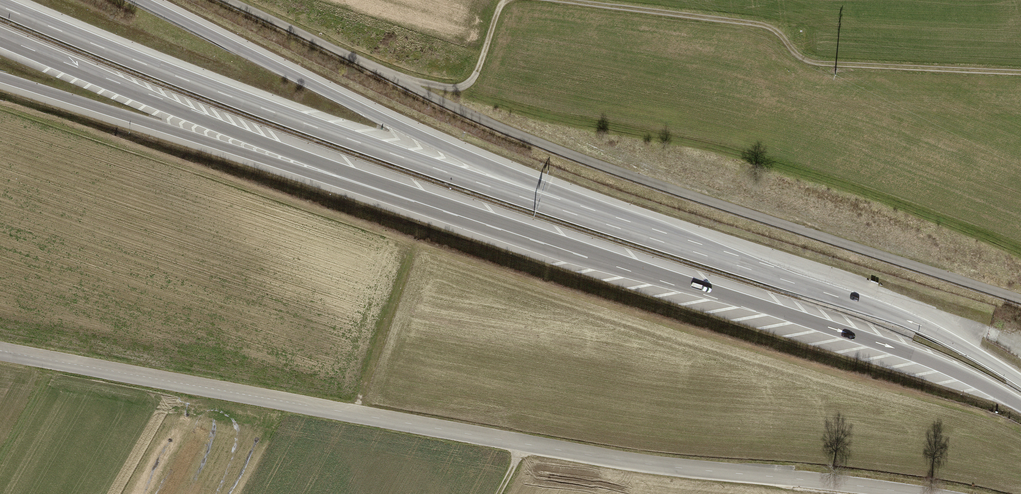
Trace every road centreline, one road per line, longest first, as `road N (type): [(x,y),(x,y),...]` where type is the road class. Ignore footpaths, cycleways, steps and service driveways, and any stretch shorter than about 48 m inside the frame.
road 1 (unclassified): [(0,350),(621,462),(920,493)]
road 2 (unclassified): [(1020,299),(518,135),(231,0)]
road 3 (primary): [(406,200),(889,346),(1020,405)]
road 4 (motorway): [(592,219),(248,103),(0,5)]
road 5 (motorway): [(592,219),(141,0)]
road 6 (track): [(550,0),(772,28),(821,64),(1020,73)]
road 7 (motorway): [(0,35),(406,200)]
road 8 (primary): [(0,77),(406,200)]
road 9 (motorway): [(846,298),(592,219)]
road 10 (motorway): [(1020,381),(926,327),(846,298)]
road 11 (track): [(414,87),(467,82),(504,0)]

